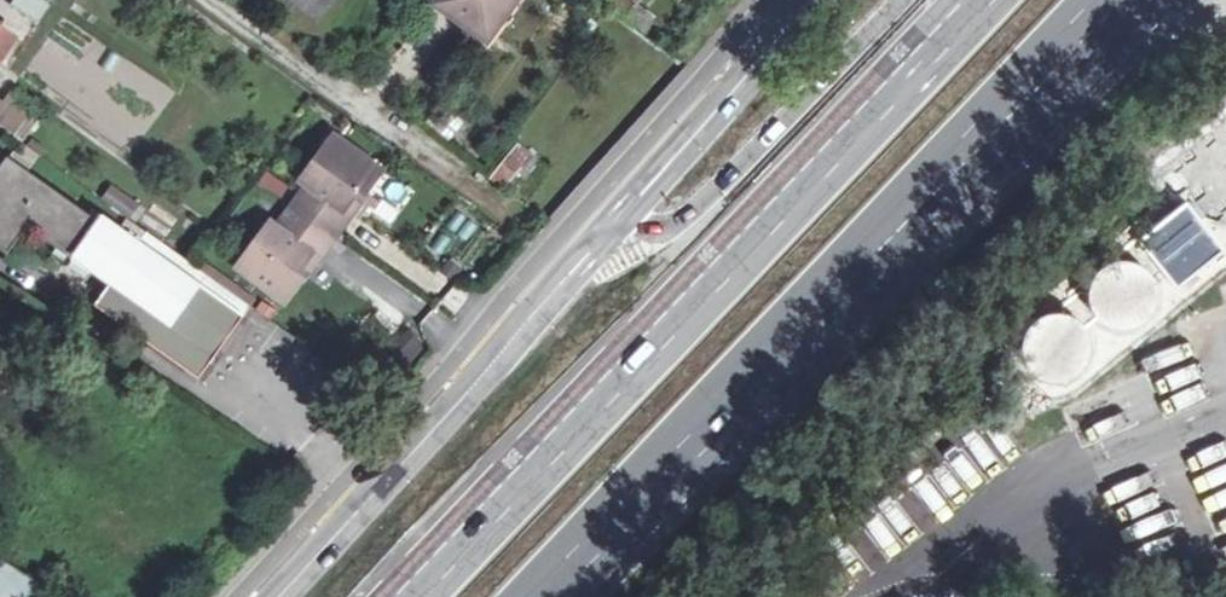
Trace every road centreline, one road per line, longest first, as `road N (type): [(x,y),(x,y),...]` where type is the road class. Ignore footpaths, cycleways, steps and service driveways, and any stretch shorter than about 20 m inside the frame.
road 1 (primary): [(541,596),(786,335),(1119,0)]
road 2 (primary): [(977,0),(411,596)]
road 3 (tertiary): [(263,596),(587,255)]
road 4 (primary): [(896,0),(659,230),(587,255)]
road 5 (tertiary): [(587,255),(799,0)]

